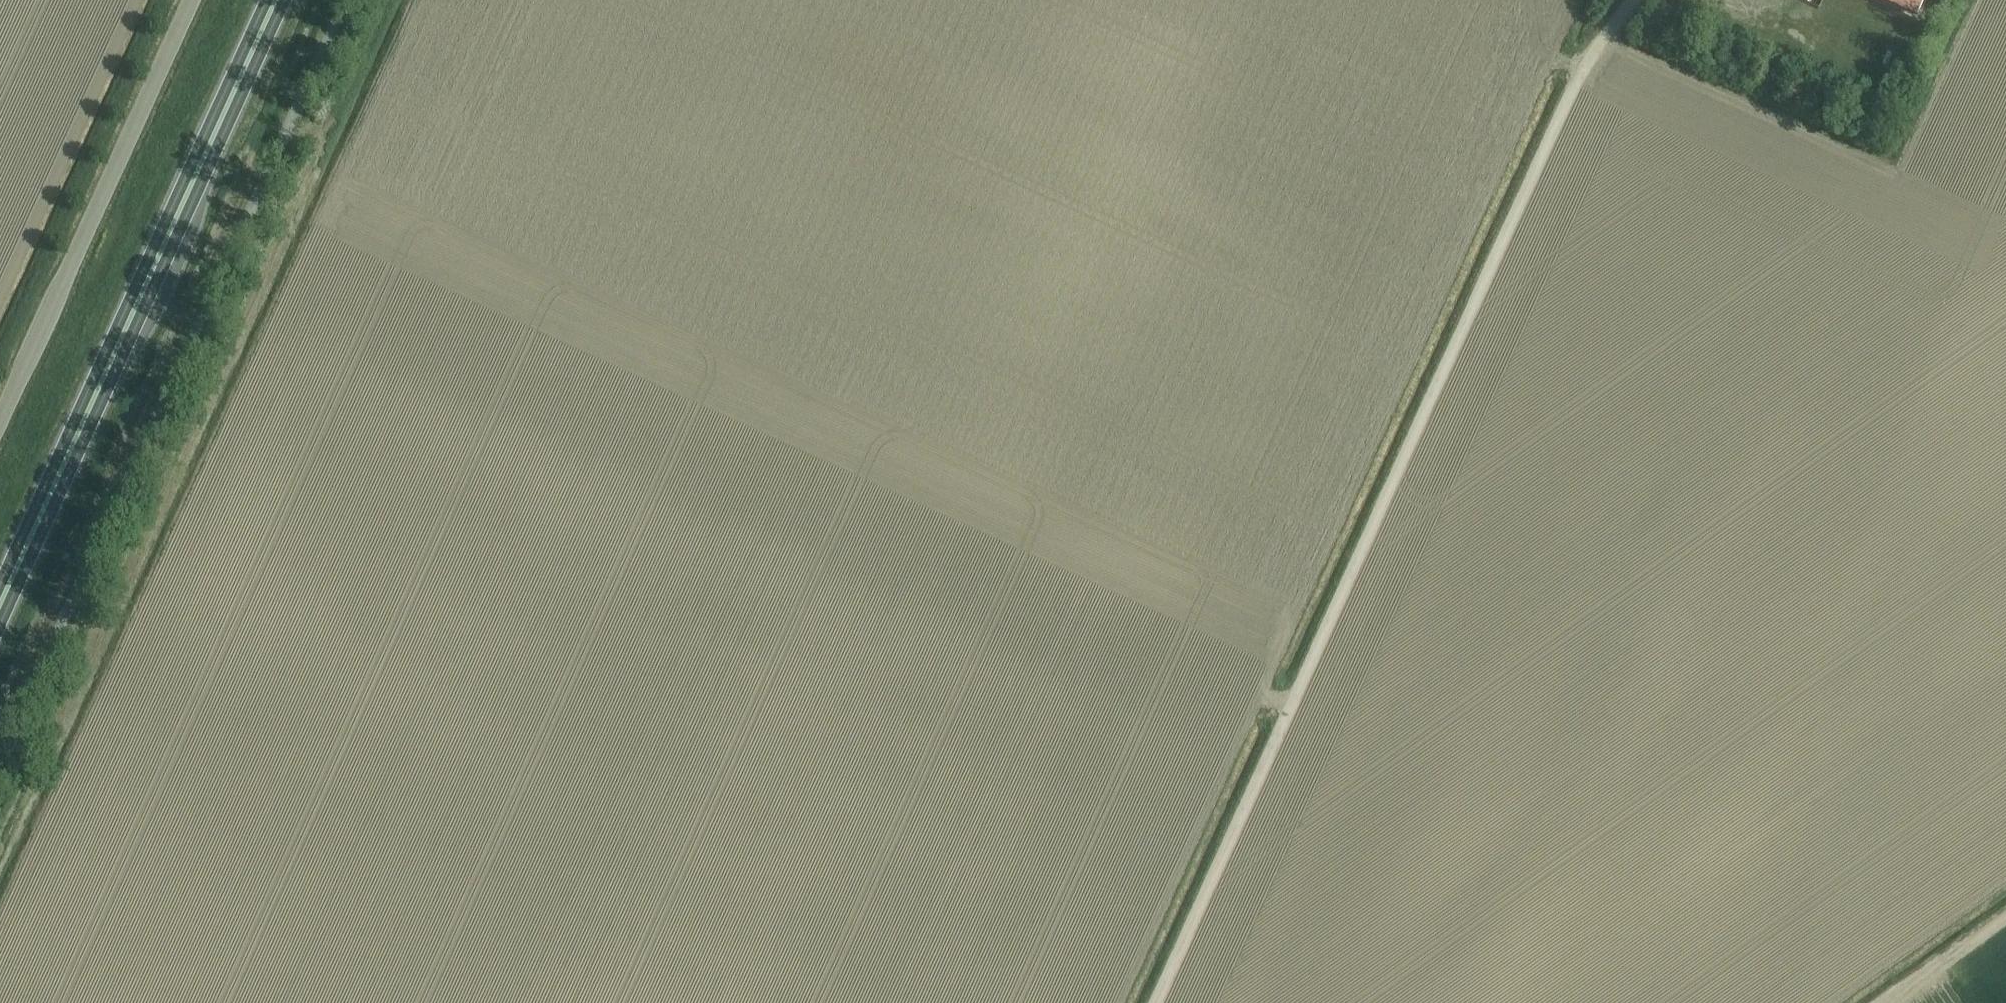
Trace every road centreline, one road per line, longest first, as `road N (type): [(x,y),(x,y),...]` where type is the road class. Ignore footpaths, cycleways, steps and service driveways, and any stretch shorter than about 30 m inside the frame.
road 1 (track): [(1634,0),(1578,68),(1154,1002)]
road 2 (trunk): [(0,610),(276,0)]
road 3 (unclassified): [(0,401),(180,0)]

